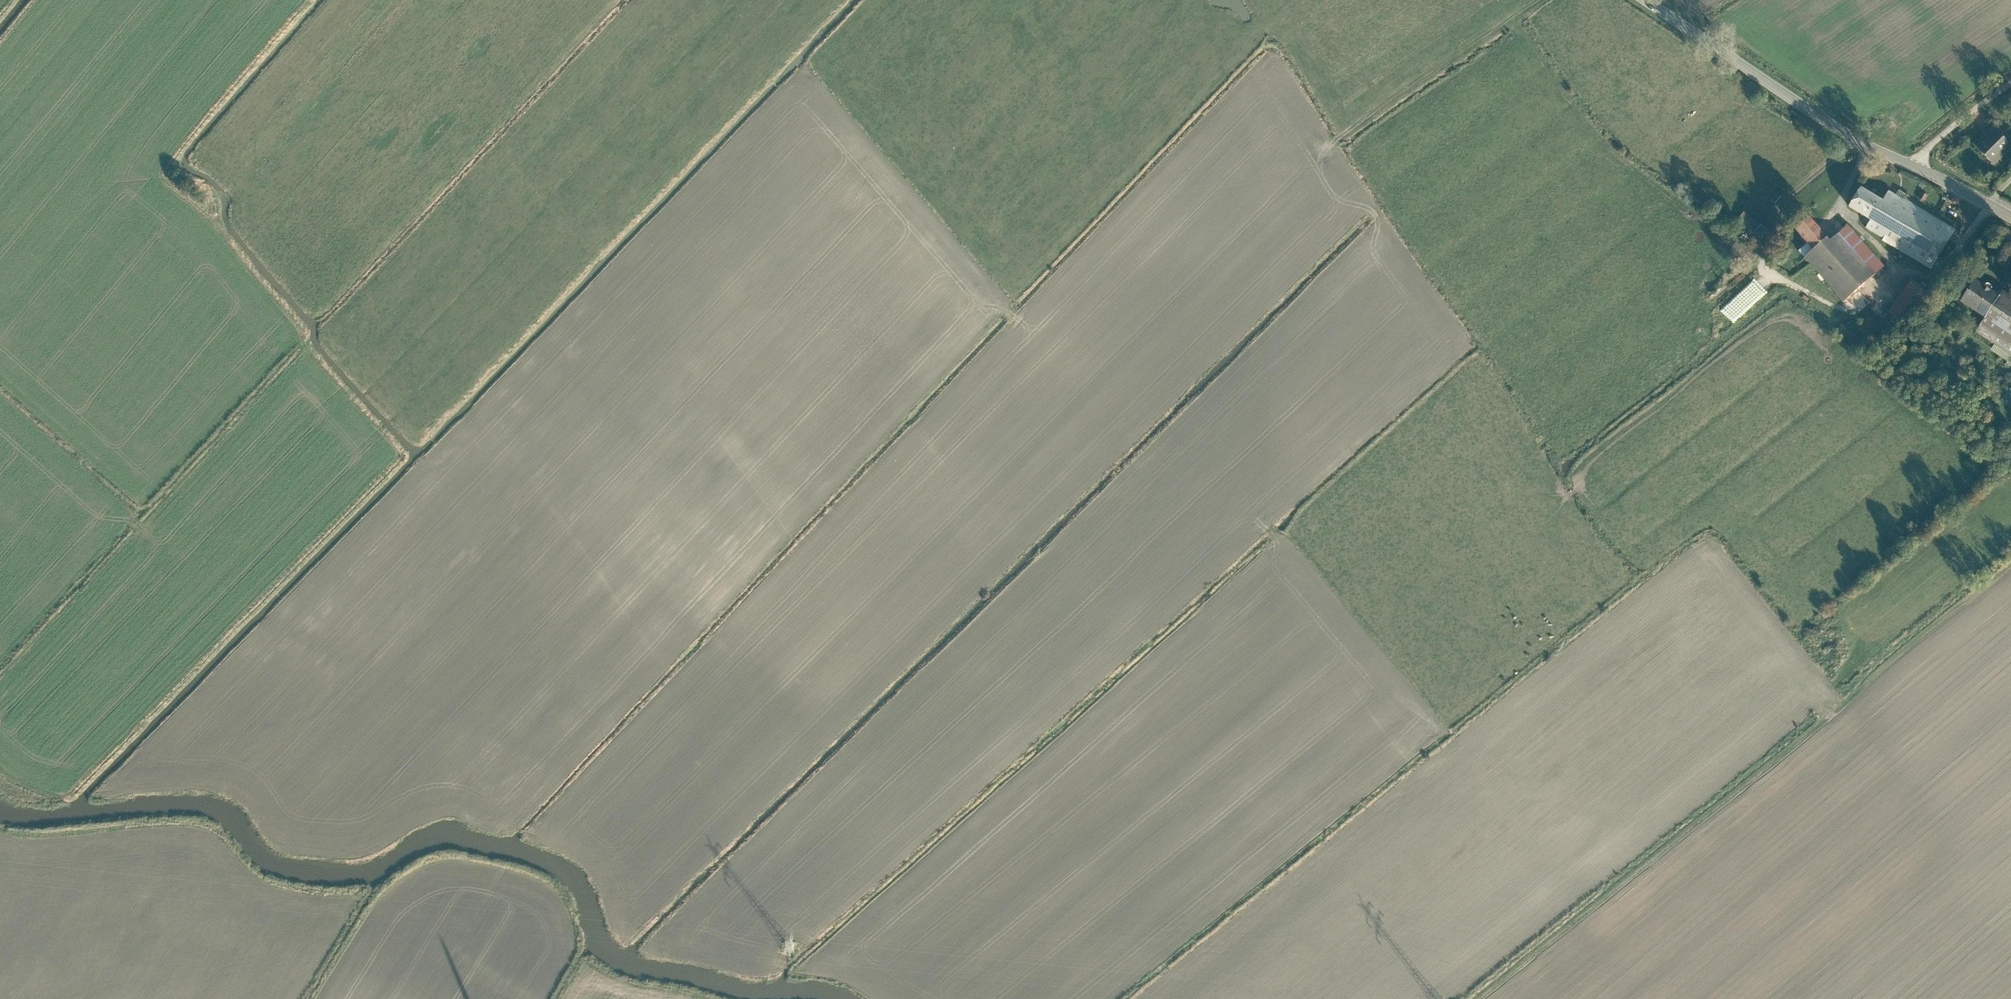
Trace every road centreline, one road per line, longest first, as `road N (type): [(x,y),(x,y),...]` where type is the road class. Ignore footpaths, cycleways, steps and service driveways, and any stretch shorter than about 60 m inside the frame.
road 1 (tertiary): [(1646,0),(1832,124),(1912,161)]
road 2 (track): [(1337,142),(1540,0)]
road 3 (unclassified): [(2010,85),(1912,161)]

